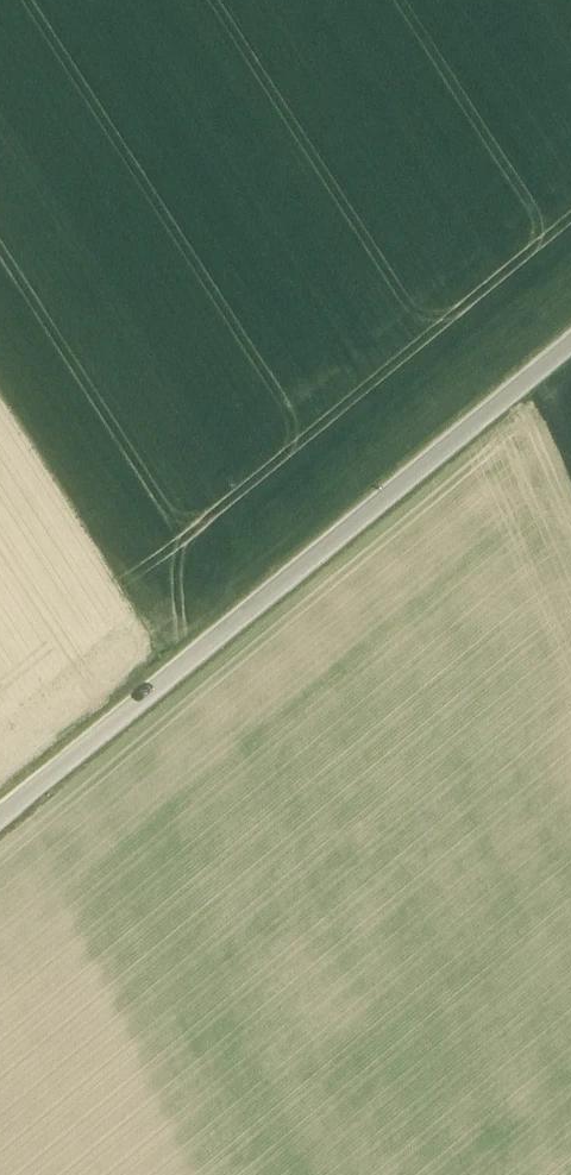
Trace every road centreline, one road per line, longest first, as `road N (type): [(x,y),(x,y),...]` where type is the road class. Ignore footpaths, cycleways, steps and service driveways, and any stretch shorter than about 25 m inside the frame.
road 1 (unclassified): [(0,811),(570,347)]

